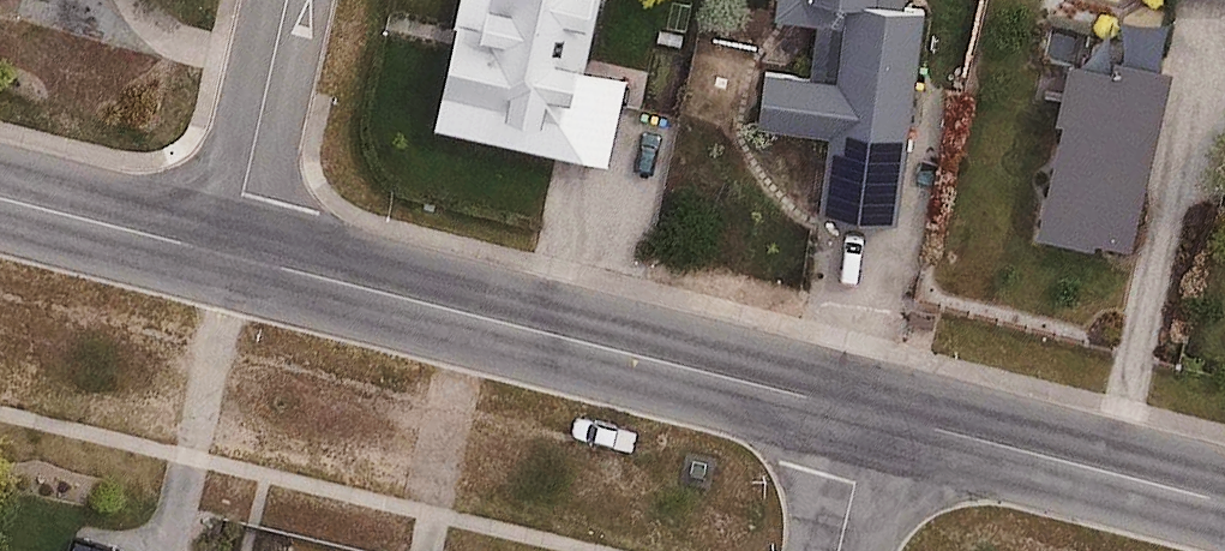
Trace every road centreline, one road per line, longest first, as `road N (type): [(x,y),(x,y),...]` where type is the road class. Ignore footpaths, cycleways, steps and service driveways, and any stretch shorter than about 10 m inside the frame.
road 1 (tertiary): [(228,256),(873,414)]
road 2 (tertiary): [(873,414),(1224,499)]
road 3 (residential): [(292,0),(228,256)]
road 4 (tertiary): [(0,199),(228,256)]
road 5 (residential): [(873,414),(839,550)]

